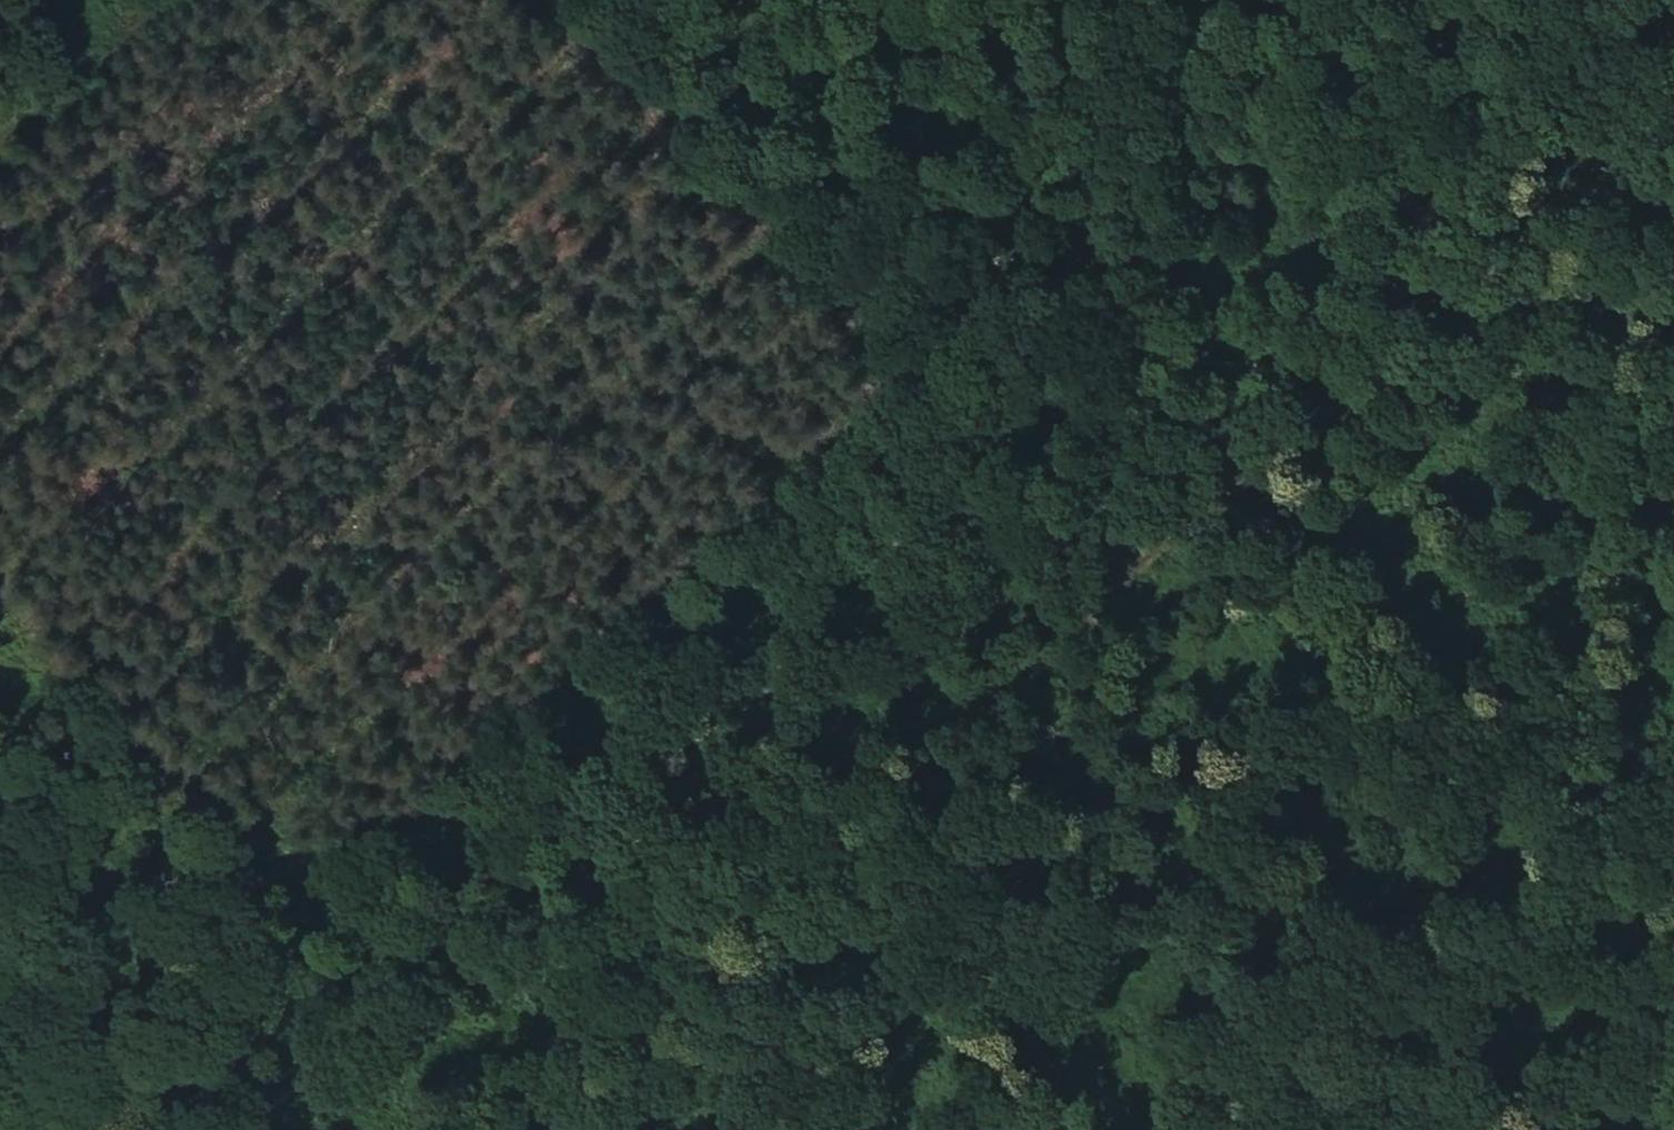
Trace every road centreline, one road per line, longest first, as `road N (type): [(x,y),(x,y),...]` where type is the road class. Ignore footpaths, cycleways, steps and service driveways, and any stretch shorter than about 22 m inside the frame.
road 1 (track): [(489,1129),(1673,107)]
road 2 (unclassified): [(171,1129),(0,928)]

